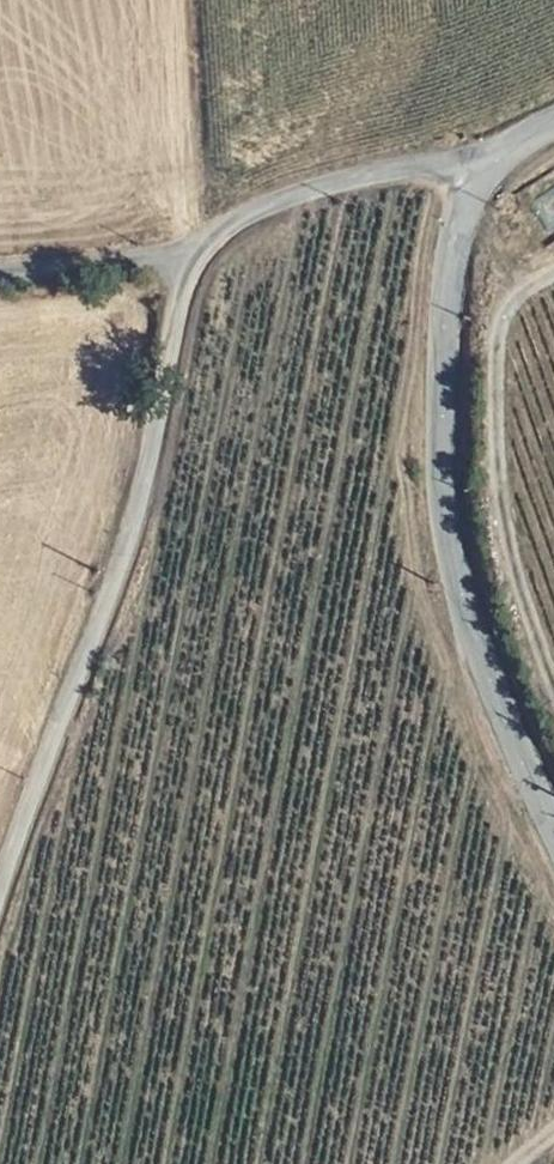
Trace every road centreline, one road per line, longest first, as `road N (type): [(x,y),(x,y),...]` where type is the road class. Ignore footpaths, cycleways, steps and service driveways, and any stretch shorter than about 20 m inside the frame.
road 1 (tertiary): [(553,825),(475,644),(449,513),(446,340),(456,228),(492,158)]
road 2 (unclassified): [(0,887),(148,481),(182,265)]
road 3 (unclassified): [(182,265),(241,214),(319,184),(492,158)]
road 4 (unclassified): [(0,282),(182,265)]

